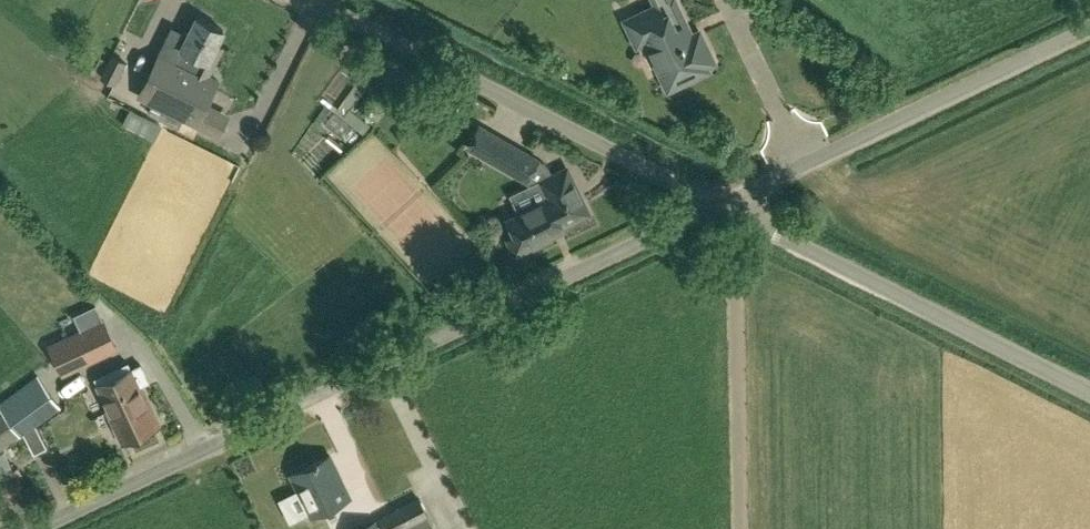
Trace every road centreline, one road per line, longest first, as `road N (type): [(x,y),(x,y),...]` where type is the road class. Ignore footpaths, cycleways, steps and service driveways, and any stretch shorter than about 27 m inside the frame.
road 1 (unclassified): [(43,528),(717,206)]
road 2 (unclassified): [(717,206),(306,0)]
road 3 (unclassified): [(1089,394),(717,206)]
road 4 (unclassified): [(717,206),(1089,29)]

